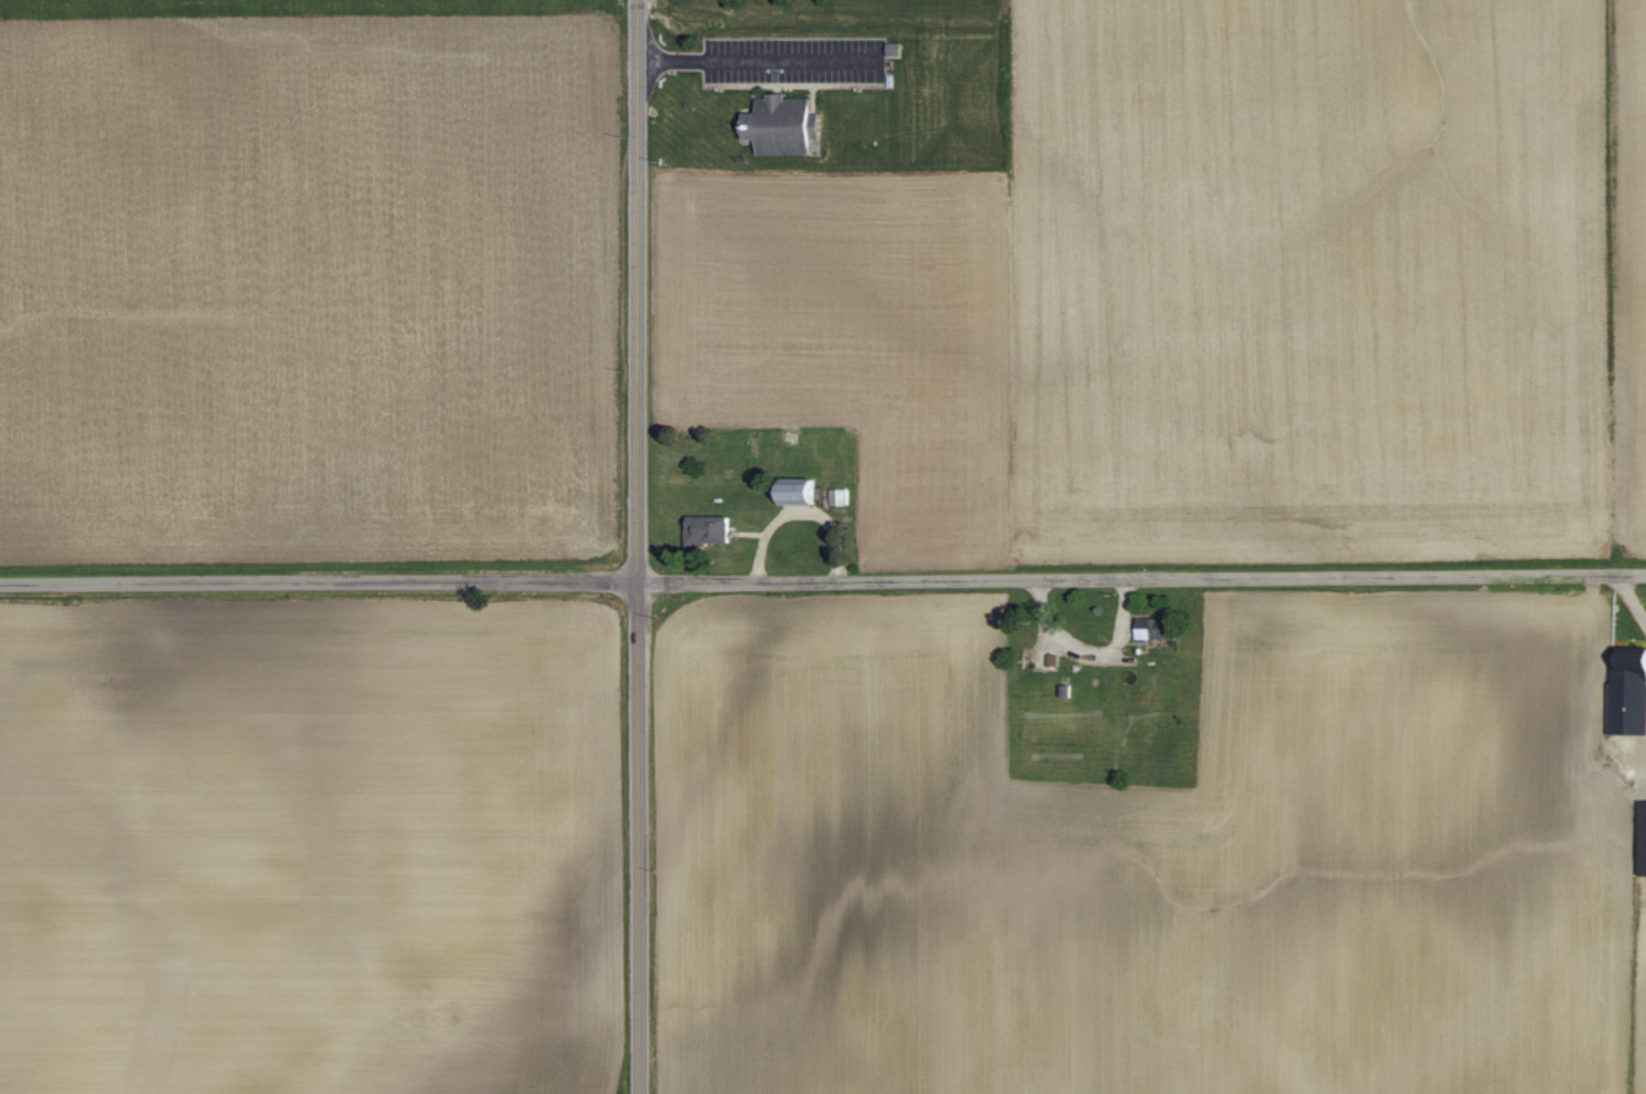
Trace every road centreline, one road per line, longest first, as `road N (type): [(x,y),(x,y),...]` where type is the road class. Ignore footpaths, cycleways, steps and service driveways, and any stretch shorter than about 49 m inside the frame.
road 1 (secondary): [(639,1093),(636,0)]
road 2 (residential): [(635,586),(1645,576)]
road 3 (residential): [(635,586),(0,586)]

